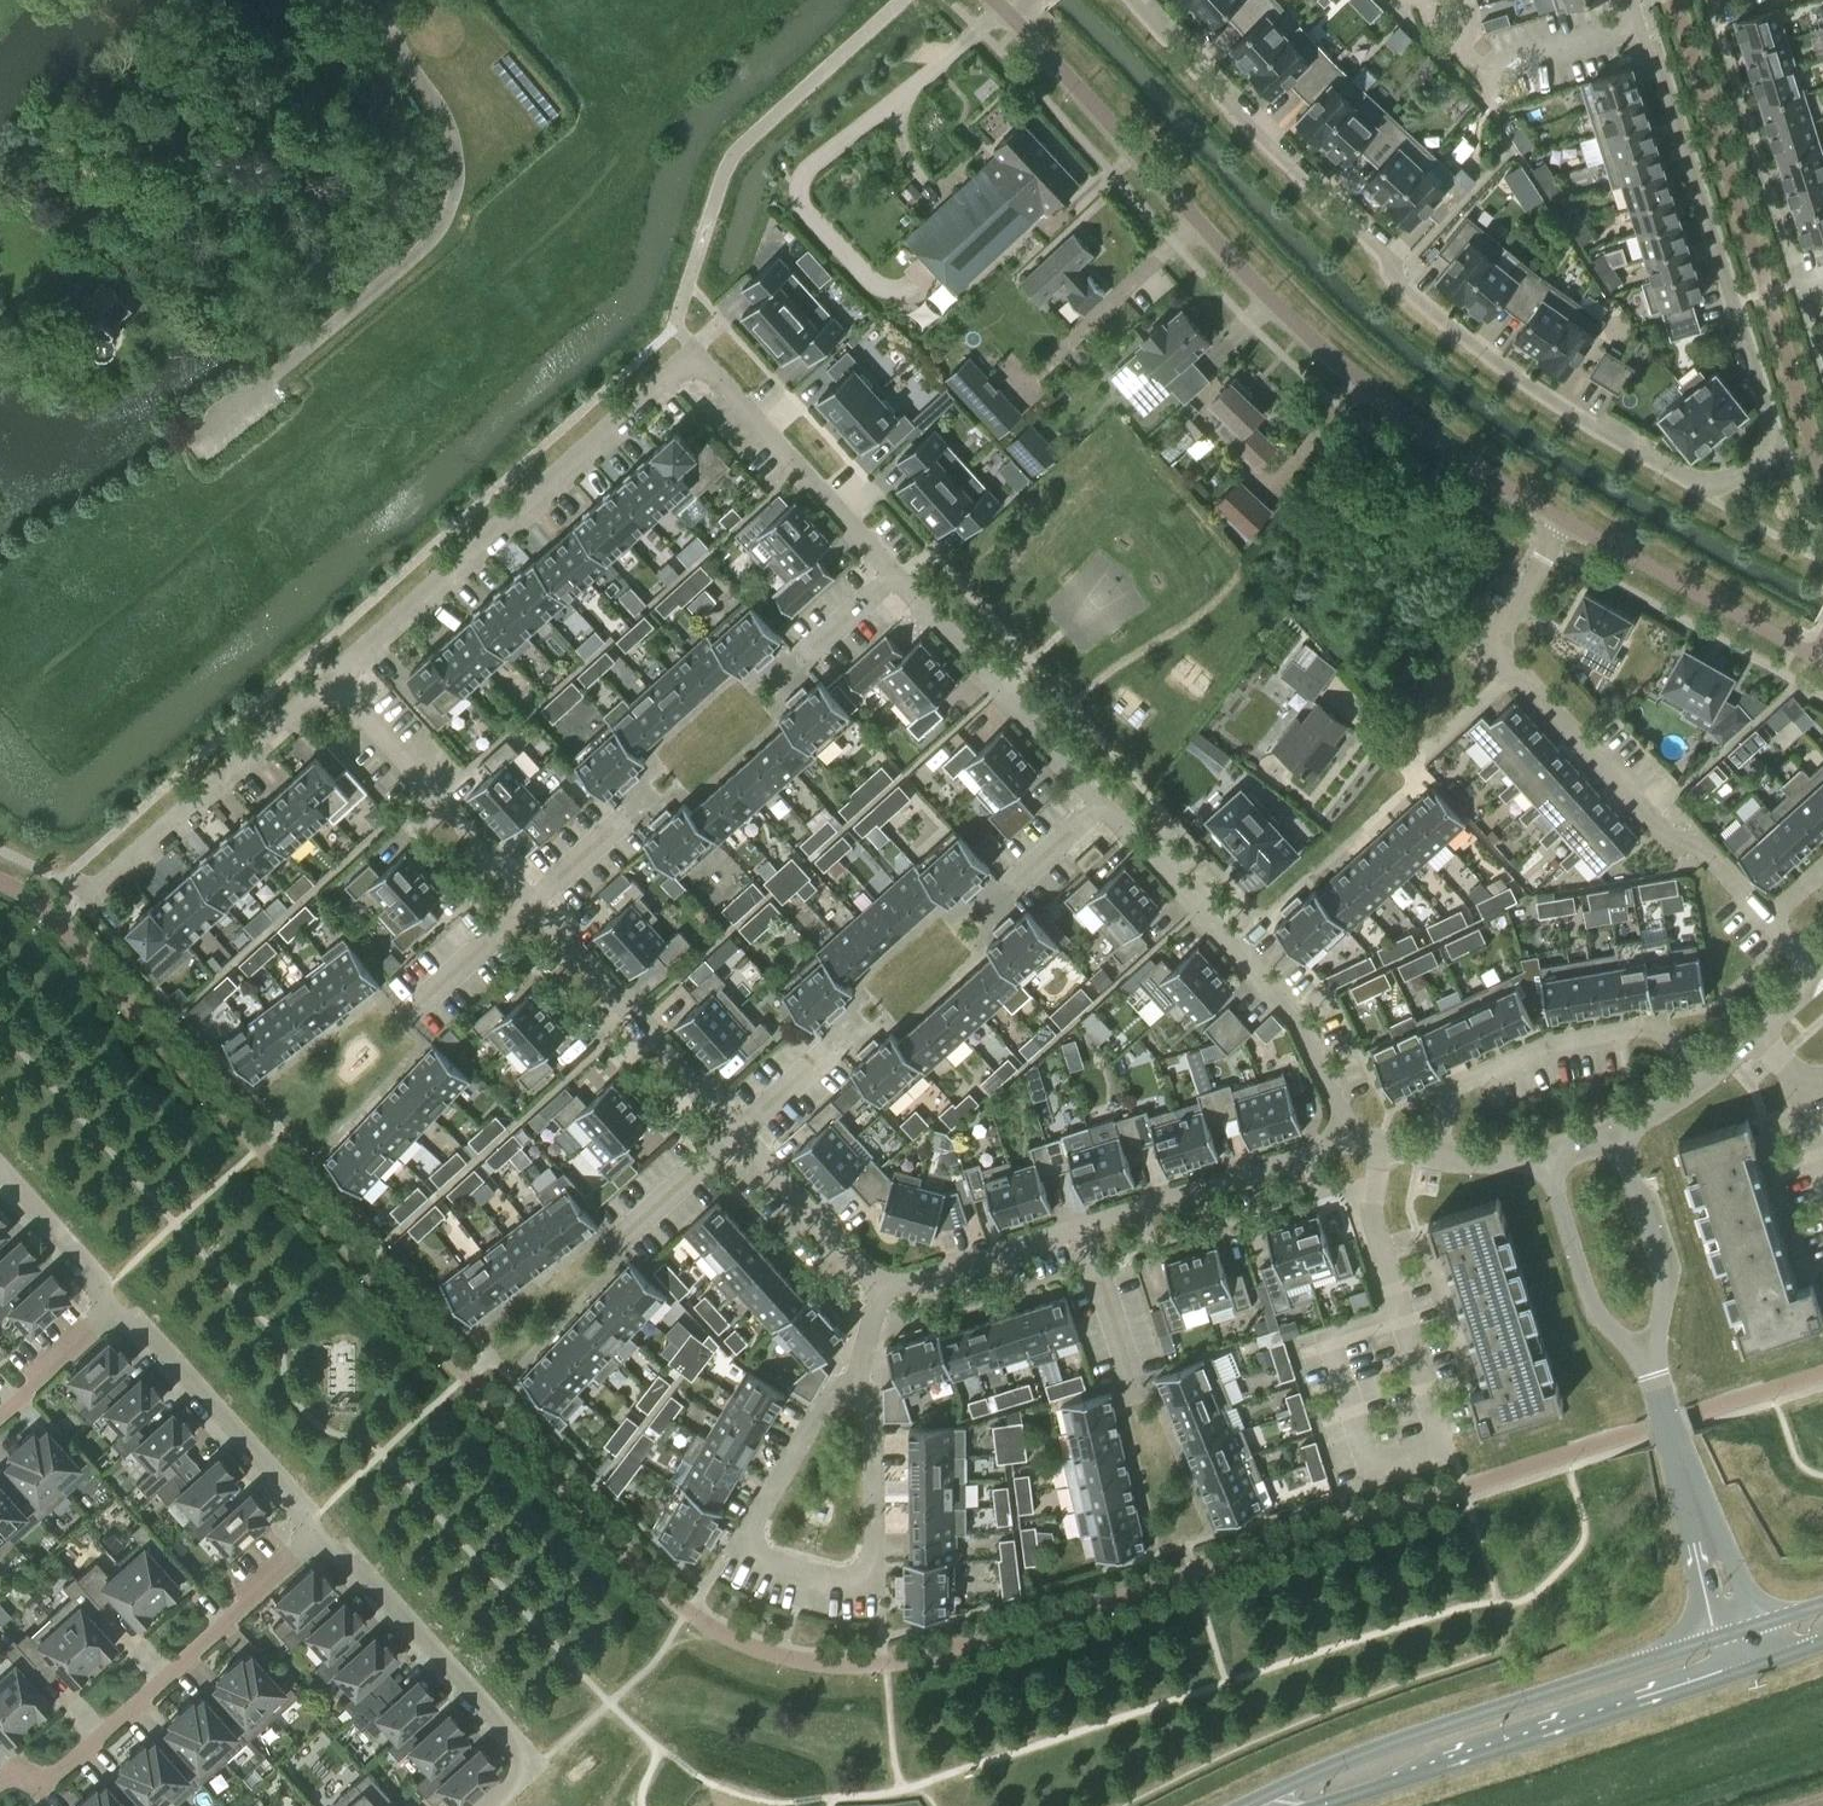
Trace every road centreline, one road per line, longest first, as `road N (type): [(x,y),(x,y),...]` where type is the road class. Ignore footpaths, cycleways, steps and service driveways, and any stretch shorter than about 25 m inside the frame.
road 1 (residential): [(330,679),(674,367),(700,365),(1295,1019),(1352,1143)]
road 2 (residential): [(1820,979),(1696,842),(1667,838),(1496,647),(1564,523),(1423,431),(1290,321),(995,0)]
road 3 (residential): [(1641,0),(1770,424),(1757,467),(1715,488),(1572,415),(1444,322),(1132,0)]
road 4 (residential): [(882,1282),(853,1266),(330,679)]
road 5 (residential): [(1352,1143),(913,1281),(882,1282)]
road 6 (secondary): [(1276,1805),(1741,1653)]
road 7 (residential): [(316,1538),(37,1788),(16,1767),(0,1781)]
road 8 (residential): [(490,1805),(535,1765),(353,1559),(316,1538)]
road 9 (residential): [(1441,1159),(1447,1092),(1548,1043),(1656,1025),(1715,1073)]
road 10 (residential): [(855,1386),(828,1402),(745,1535),(755,1555),(803,1575),(854,1581),(873,1567)]
road 11 (residential): [(84,895),(330,679)]
road 12 (residential): [(316,1538),(299,1501),(141,1326),(110,1312)]
road 13 (residential): [(1799,286),(1712,0)]
road 14 (unclassified): [(1653,1373),(1741,1653)]
road 15 (unclassified): [(1546,1159),(1595,1310),(1653,1373)]
road 16 (unclassified): [(1653,1373),(1663,1278),(1620,1137)]
road 17 (residential): [(873,1567),(872,1414),(855,1386)]
road 18 (residential): [(110,1312),(98,1282),(0,1171)]
road 19 (residential): [(0,1414),(110,1312)]
road 20 (residential): [(1715,1073),(1820,979)]

